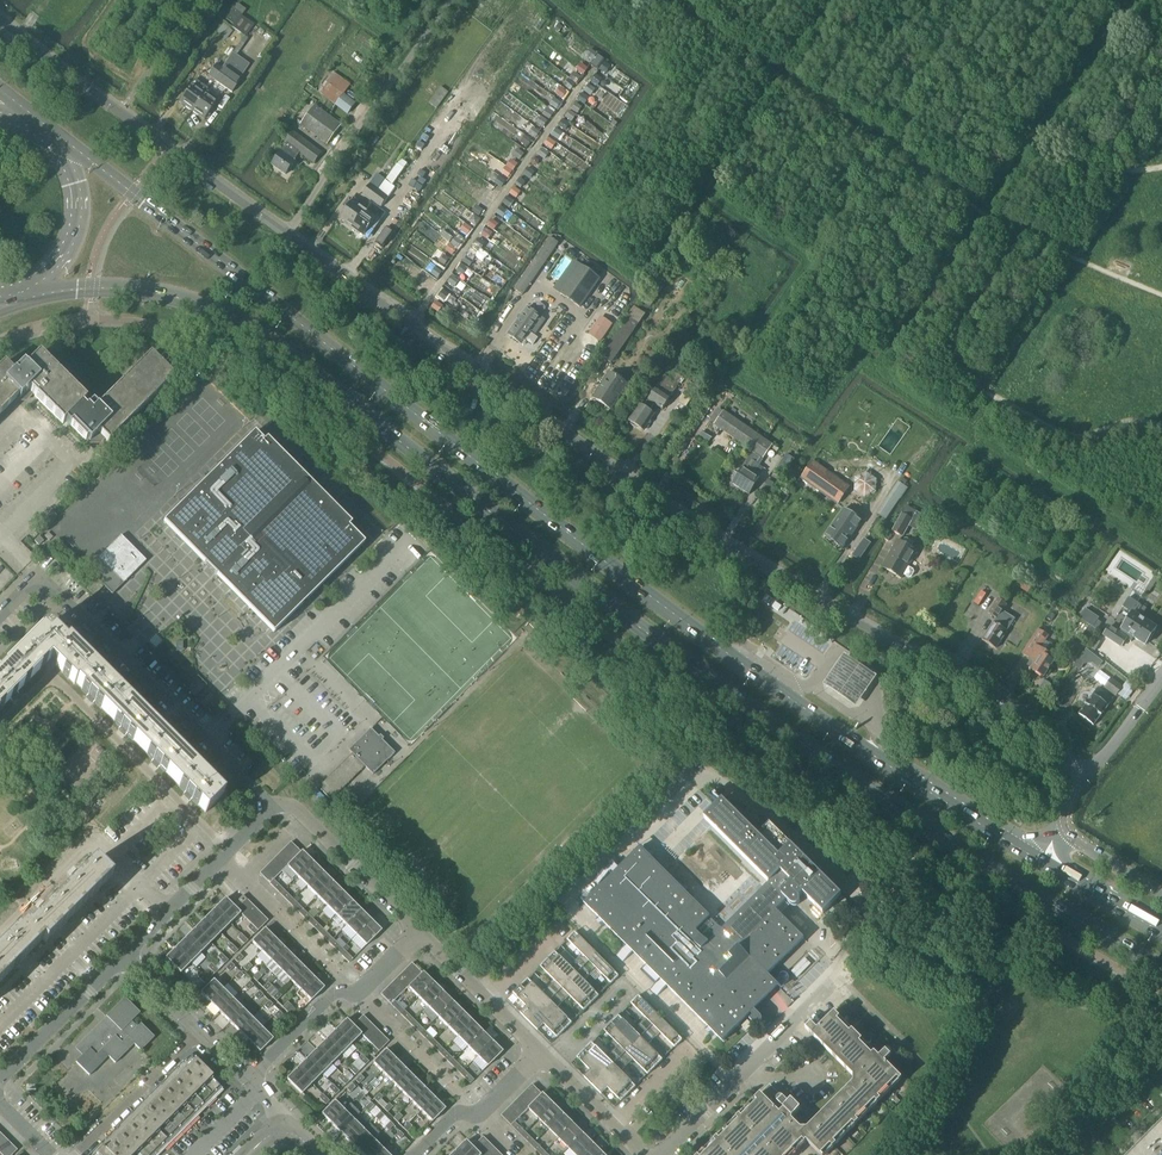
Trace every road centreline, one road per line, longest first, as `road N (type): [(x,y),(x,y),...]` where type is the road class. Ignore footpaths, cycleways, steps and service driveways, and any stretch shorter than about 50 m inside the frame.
road 1 (trunk): [(25,291),(143,290),(196,304),(255,332),(749,712),(1018,888),(1161,971)]
road 2 (unclassified): [(1071,776),(1048,734),(1026,718),(655,499),(0,17)]
road 3 (trunk): [(1035,862),(774,688),(543,518),(52,137)]
road 4 (residential): [(663,1154),(834,977),(873,920)]
road 5 (residential): [(205,743),(45,586),(32,586)]
road 6 (residential): [(420,931),(291,805),(271,808)]
road 7 (trunk): [(25,291),(62,256),(76,215),(75,183),(52,137)]
road 8 (residential): [(0,1082),(122,955)]
road 9 (residential): [(76,1154),(199,1033)]
road 10 (residential): [(358,991),(335,994),(247,1080)]
road 11 (trunk): [(1161,933),(1035,862)]
road 12 (residential): [(122,955),(218,861)]
road 13 (unclassified): [(1071,776),(1094,765),(1161,681)]
road 14 (unclassified): [(1161,895),(1063,827)]

